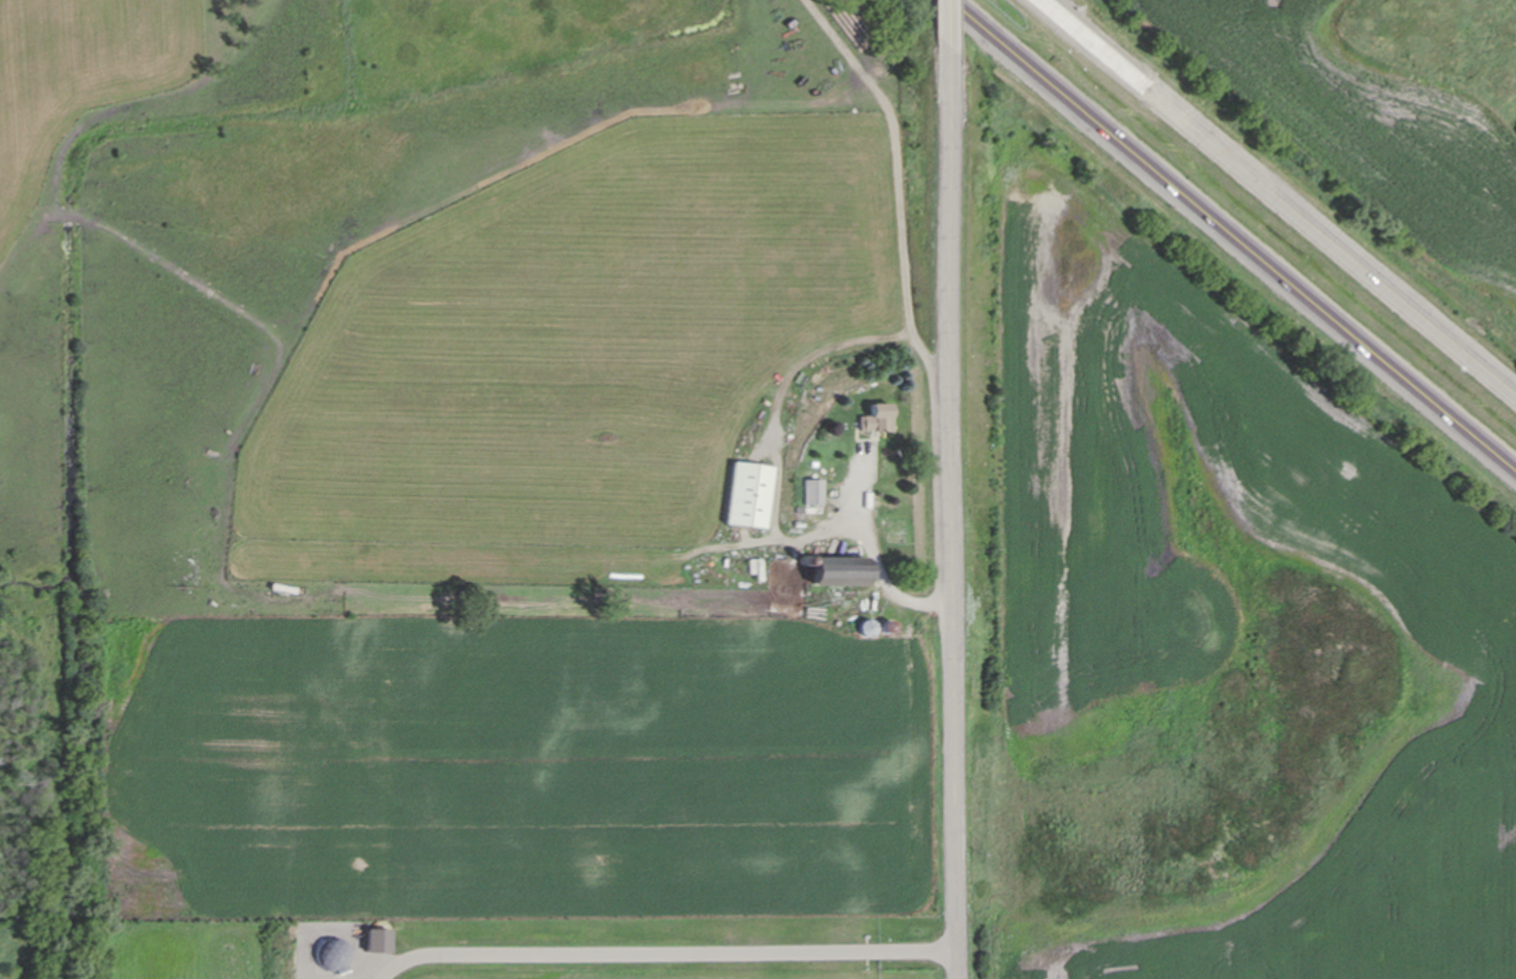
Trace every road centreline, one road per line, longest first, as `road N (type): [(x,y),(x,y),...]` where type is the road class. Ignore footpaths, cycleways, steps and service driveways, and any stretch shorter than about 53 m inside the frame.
road 1 (secondary): [(944,56),(964,978)]
road 2 (motorway): [(949,0),(1515,470)]
road 3 (motorway): [(1515,395),(1042,0)]

